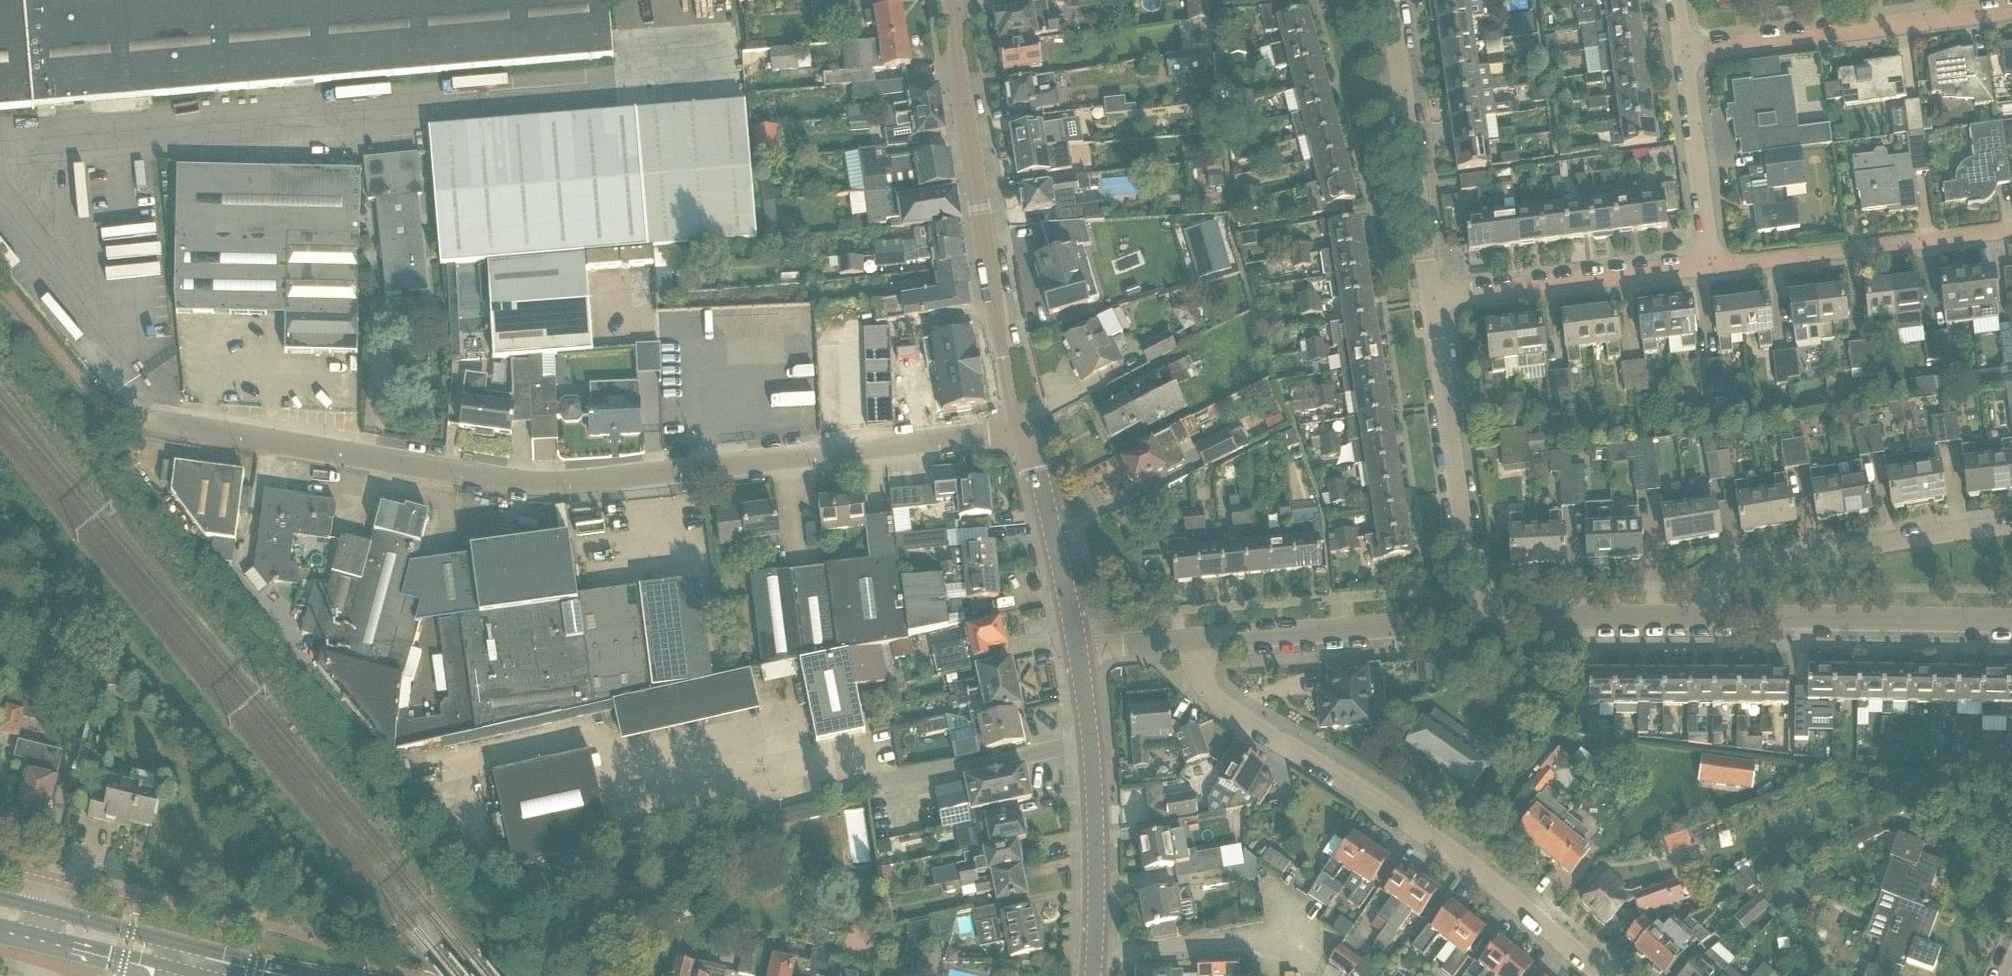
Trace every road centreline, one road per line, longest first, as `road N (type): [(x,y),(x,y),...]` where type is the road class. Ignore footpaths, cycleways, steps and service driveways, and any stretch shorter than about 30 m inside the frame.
road 1 (unclassified): [(1019,431),(834,451),(464,470),(130,413)]
road 2 (residential): [(1603,975),(1488,878),(1205,691),(1184,642)]
road 3 (tertiary): [(1019,431),(948,0)]
road 4 (residential): [(1711,623),(1738,574),(1766,560),(2011,523)]
road 5 (residential): [(1682,56),(2011,16)]
road 6 (residential): [(1478,624),(1433,298)]
road 7 (tertiary): [(1092,975),(1095,785),(1078,649)]
road 8 (residential): [(2011,230),(1710,269)]
road 9 (residential): [(2011,623),(1711,623)]
road 10 (residential): [(1433,298),(1401,0)]
road 11 (residential): [(1478,624),(1184,642)]
road 12 (residential): [(1433,298),(1710,269)]
road 13 (residential): [(1711,623),(1478,624)]
road 14 (tertiary): [(1078,649),(1040,477),(1019,431)]
road 15 (residential): [(1710,269),(1682,56)]
road 16 (secondary): [(180,950),(48,911)]
road 17 (secondary): [(40,944),(174,973)]

